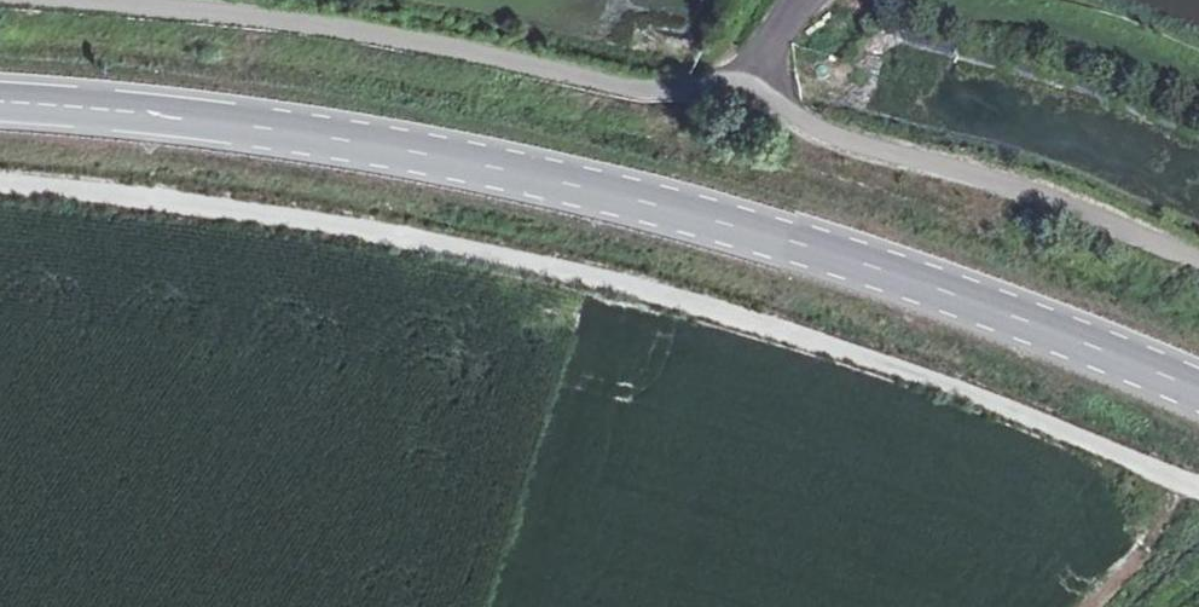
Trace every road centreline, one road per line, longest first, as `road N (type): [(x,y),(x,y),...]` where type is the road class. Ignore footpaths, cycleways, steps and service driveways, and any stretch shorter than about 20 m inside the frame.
road 1 (track): [(0,185),(247,208),(410,236),(656,297),(942,383),(1198,487)]
road 2 (secondary): [(1198,391),(864,265),(560,181),(241,124),(0,103)]

